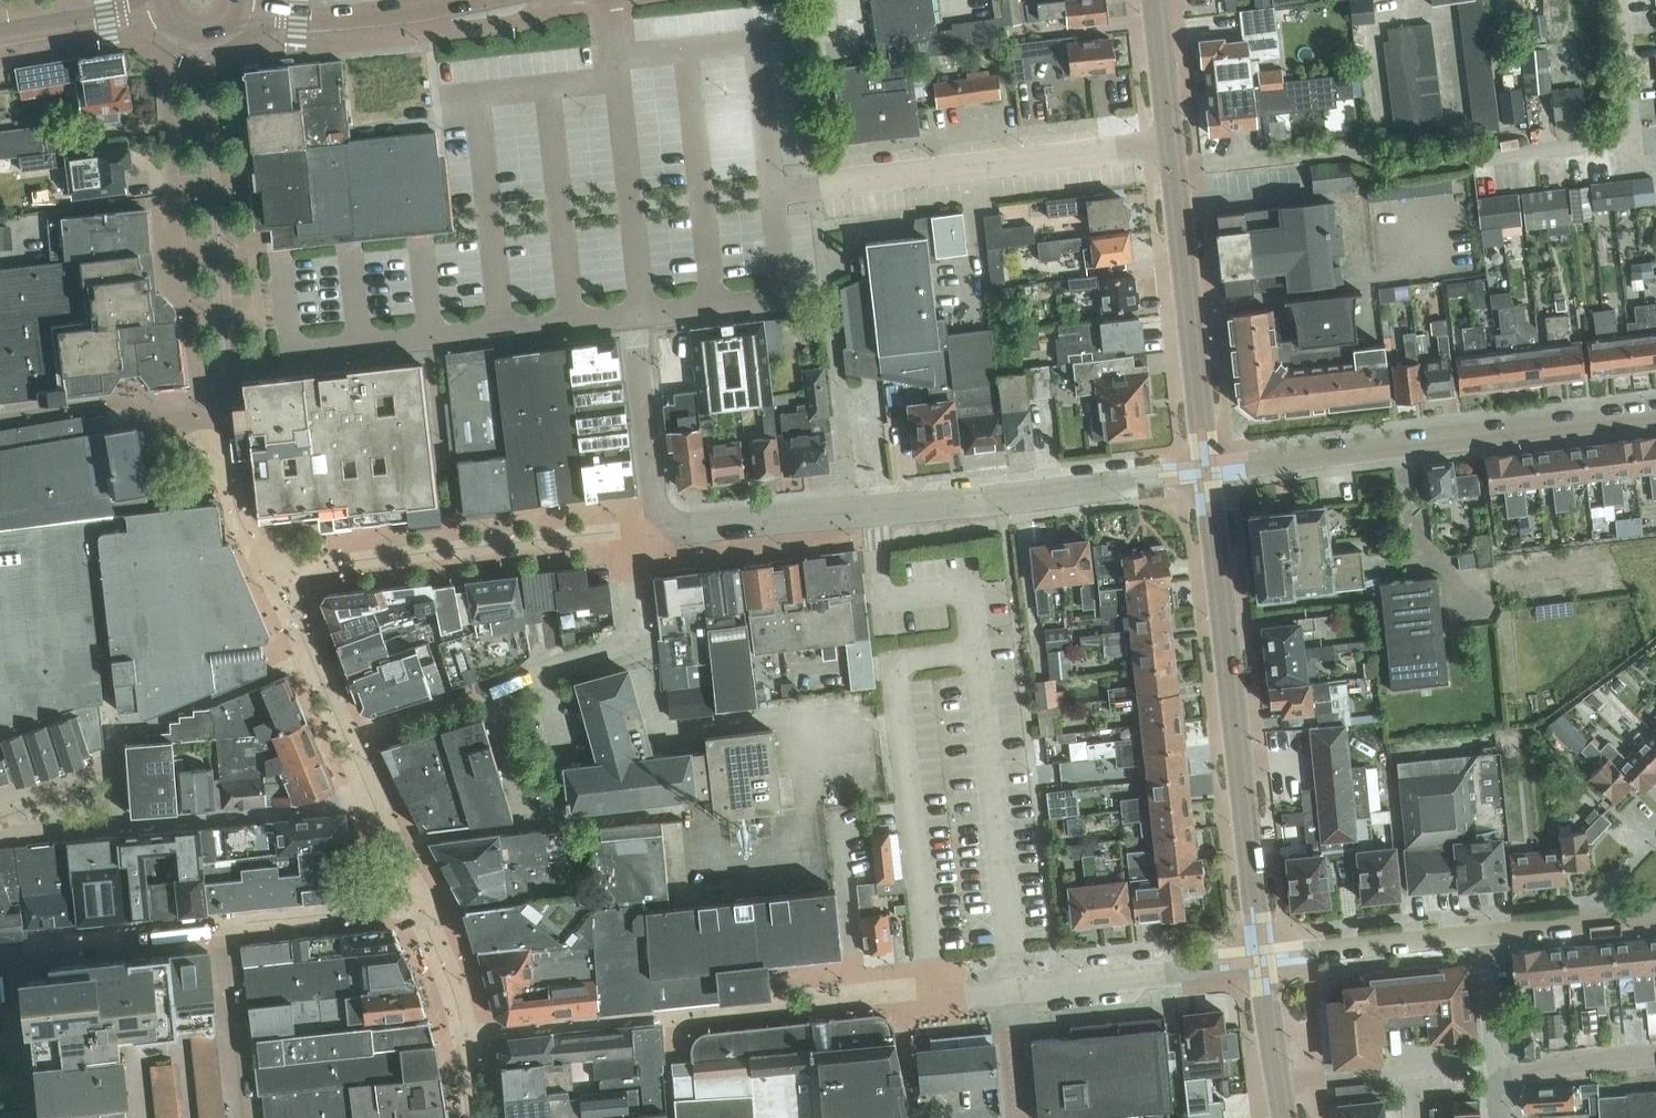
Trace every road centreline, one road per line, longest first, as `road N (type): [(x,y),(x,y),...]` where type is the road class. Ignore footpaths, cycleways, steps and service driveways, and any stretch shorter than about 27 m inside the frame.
road 1 (residential): [(629,530),(1209,467)]
road 2 (tertiary): [(1262,957),(1209,467)]
road 3 (tertiary): [(1209,467),(1154,0)]
road 4 (residential): [(1209,467),(1655,415)]
road 5 (residential): [(1655,913),(1262,957)]
road 6 (residential): [(0,950),(337,914)]
road 7 (residential): [(1012,993),(1213,971),(1262,957)]
road 8 (tertiary): [(242,8),(311,17),(454,0)]
road 9 (tertiary): [(1286,1117),(1262,957)]
road 10 (tertiary): [(0,34),(159,7)]
road 11 (residential): [(1497,1117),(1488,994)]

